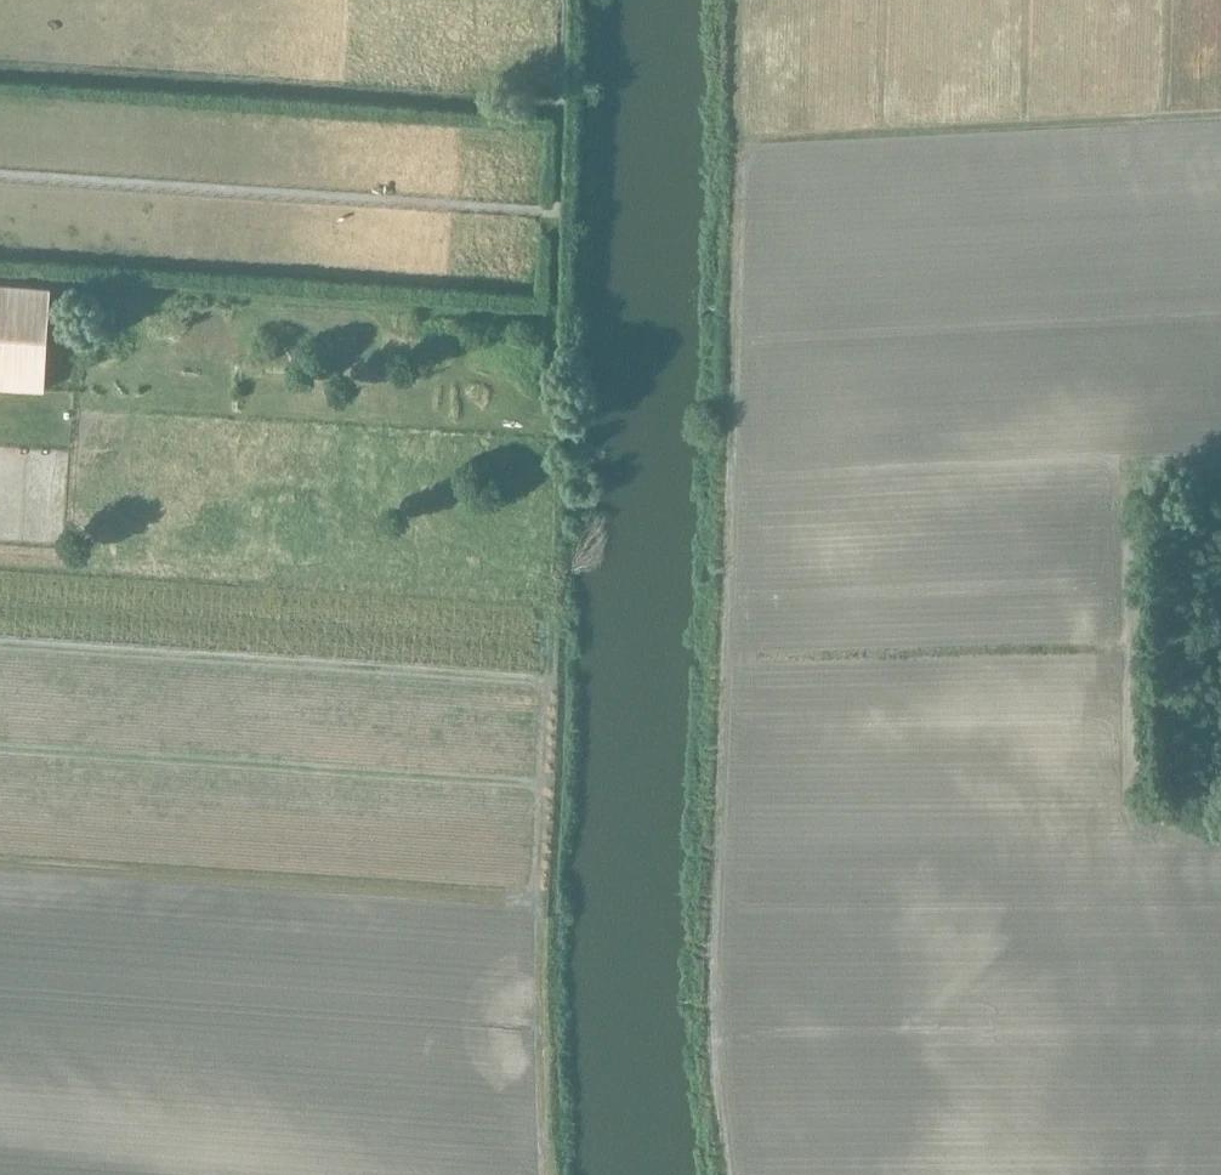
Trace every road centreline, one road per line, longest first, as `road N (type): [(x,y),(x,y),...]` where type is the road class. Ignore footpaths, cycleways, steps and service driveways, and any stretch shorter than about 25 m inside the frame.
road 1 (track): [(1220,652),(725,678),(732,337),(1220,318)]

